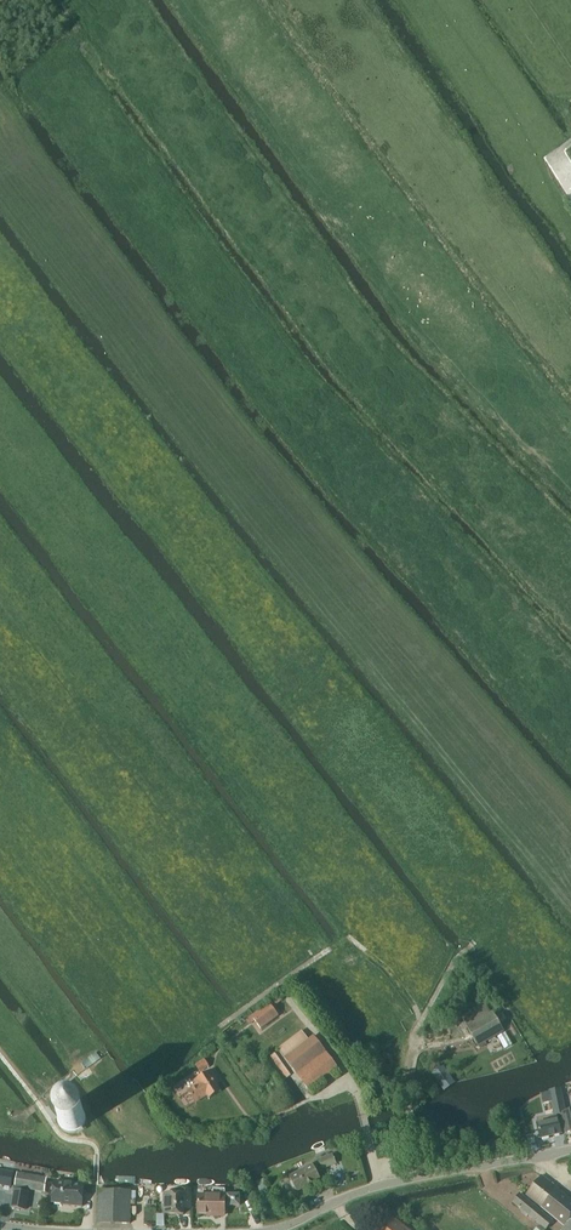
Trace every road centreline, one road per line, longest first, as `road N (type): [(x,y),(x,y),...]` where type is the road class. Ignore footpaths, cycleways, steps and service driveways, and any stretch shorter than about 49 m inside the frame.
road 1 (tertiary): [(275,1229),(346,1198),(570,1151)]

